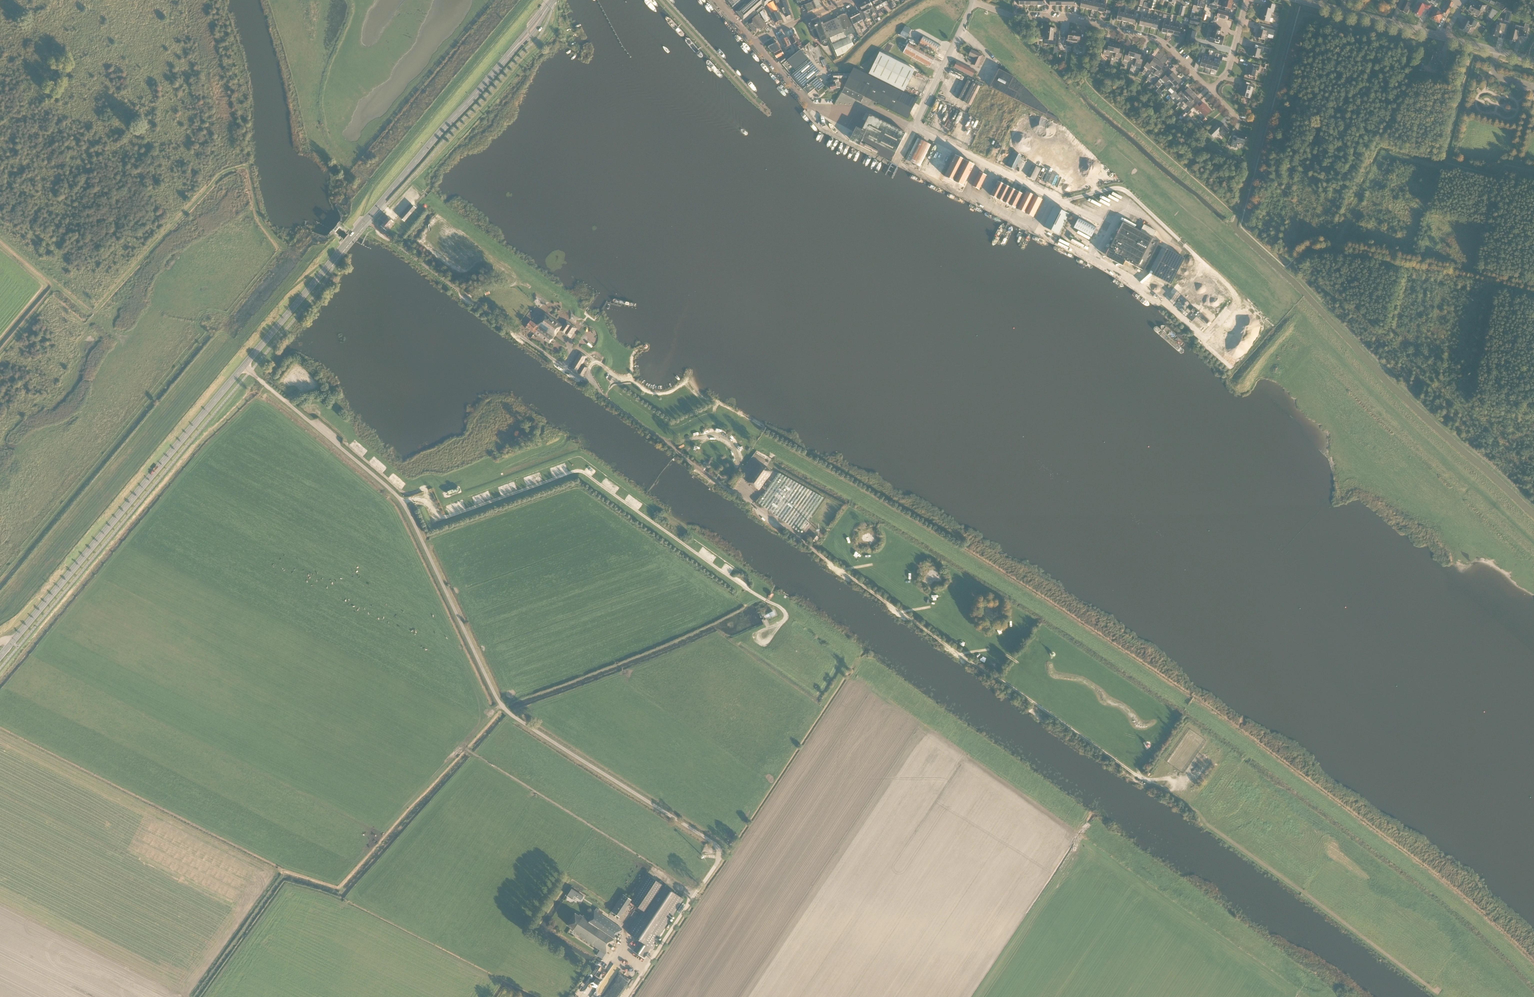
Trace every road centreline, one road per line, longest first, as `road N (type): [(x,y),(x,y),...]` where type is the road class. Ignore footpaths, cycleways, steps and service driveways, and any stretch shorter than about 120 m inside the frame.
road 1 (primary): [(12,642),(553,0)]
road 2 (residential): [(1211,90),(1157,39),(1017,17),(974,2)]
road 3 (unclassified): [(914,128),(879,109),(811,105),(755,43)]
road 4 (tertiary): [(1445,37),(1303,0)]
road 5 (unclassified): [(914,128),(974,2)]

